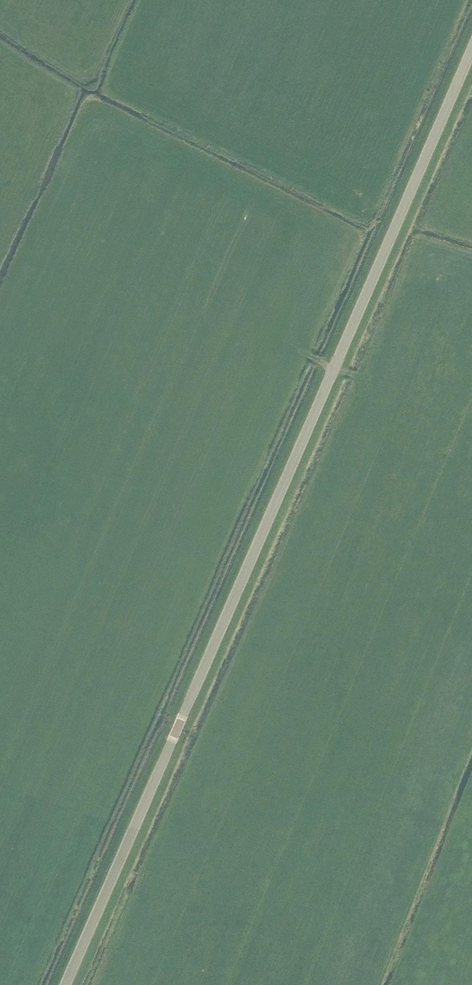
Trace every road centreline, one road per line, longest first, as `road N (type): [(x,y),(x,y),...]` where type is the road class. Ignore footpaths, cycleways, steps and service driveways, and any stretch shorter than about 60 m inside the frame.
road 1 (tertiary): [(67,984),(471,52)]

